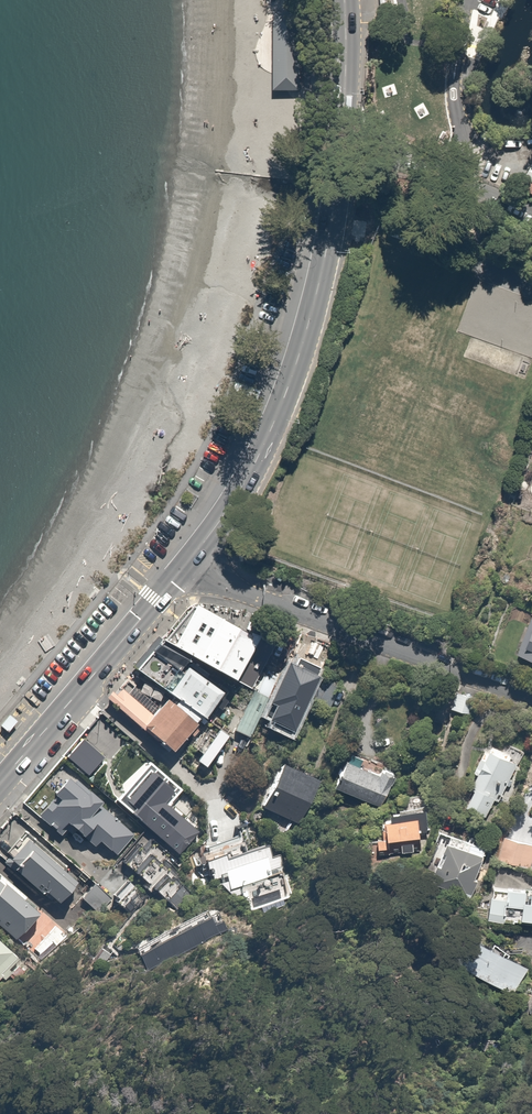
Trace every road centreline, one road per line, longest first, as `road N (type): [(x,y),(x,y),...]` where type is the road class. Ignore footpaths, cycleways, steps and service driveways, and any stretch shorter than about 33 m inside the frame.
road 1 (secondary): [(347,126),(300,355),(248,475),(187,565)]
road 2 (residential): [(187,565),(531,700)]
road 3 (secondary): [(187,565),(0,785)]
road 4 (residential): [(347,126),(531,213)]
road 5 (secondary): [(343,0),(347,126)]

